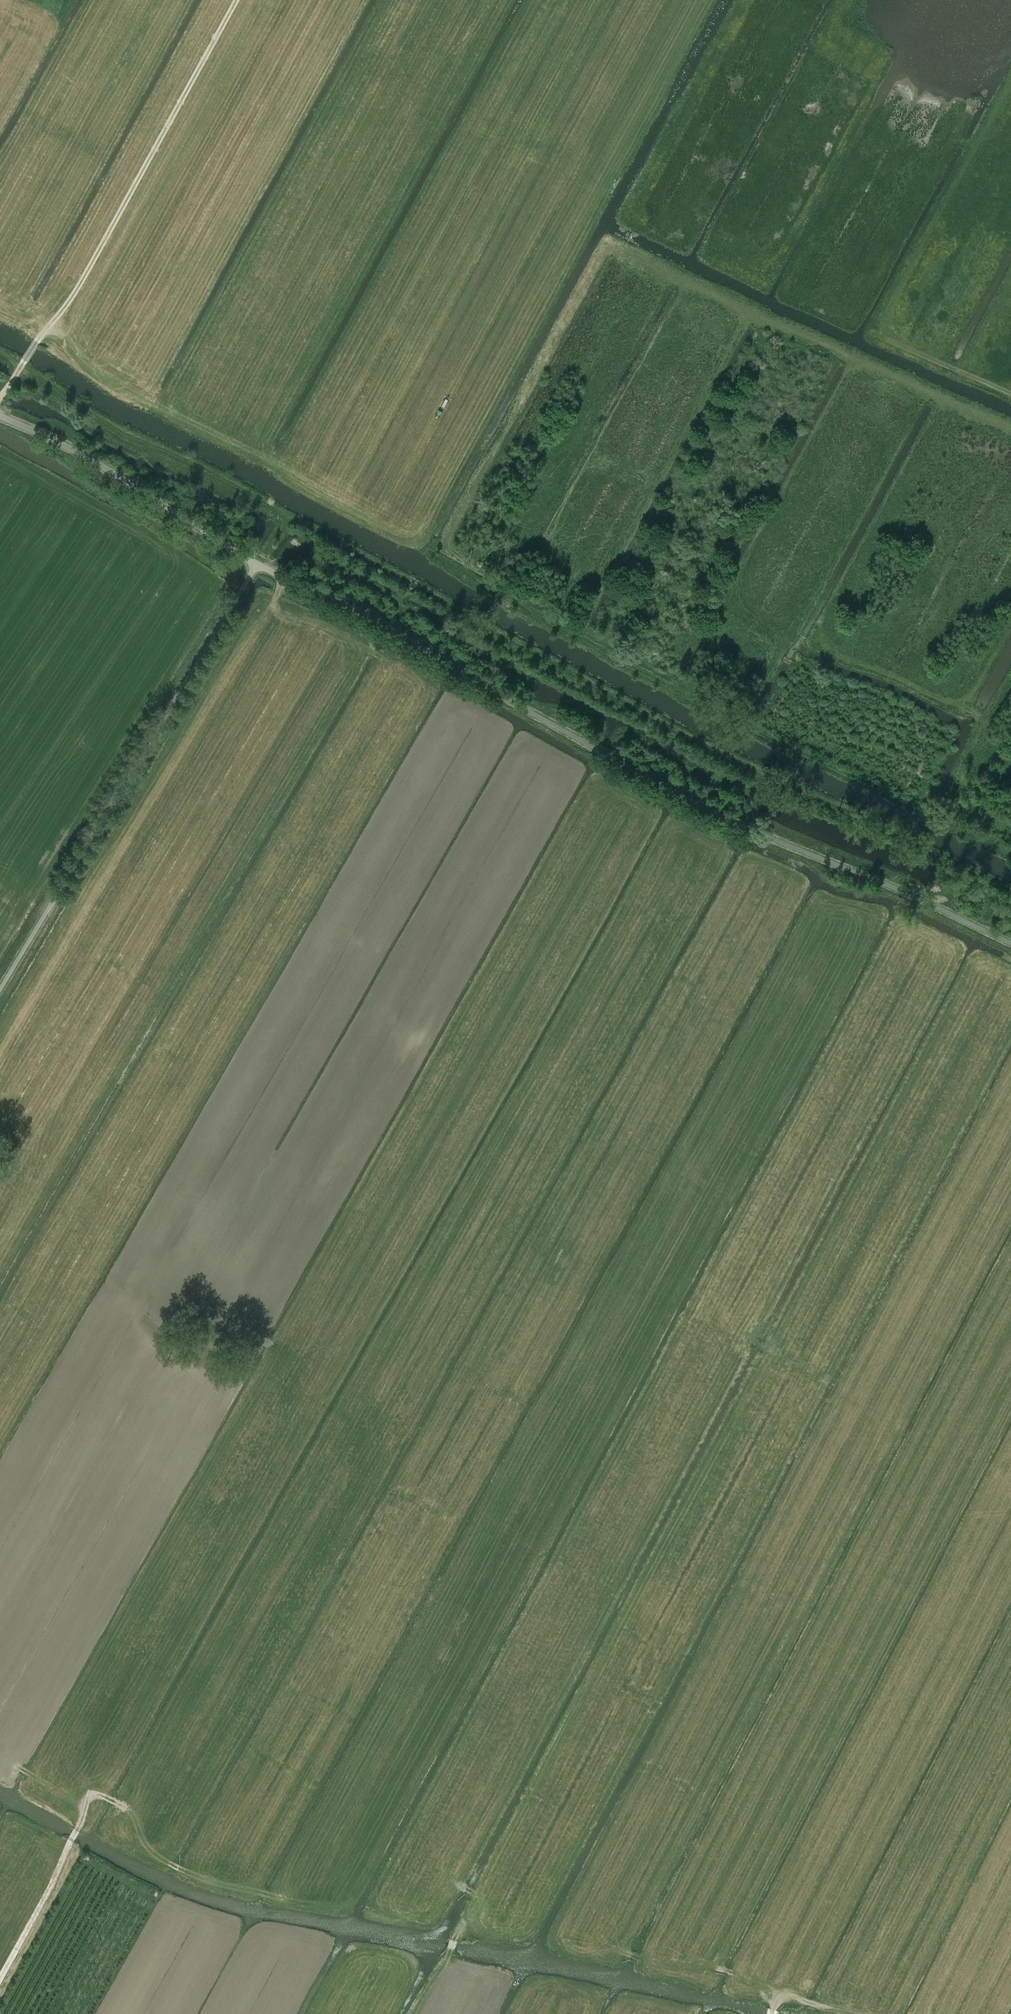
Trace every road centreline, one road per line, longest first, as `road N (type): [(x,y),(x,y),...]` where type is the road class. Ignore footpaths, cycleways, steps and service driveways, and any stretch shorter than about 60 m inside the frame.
road 1 (track): [(1010,890),(593,685),(289,513)]
road 2 (track): [(0,397),(95,257),(235,0)]
road 3 (track): [(289,513),(225,471),(65,398),(0,353)]
road 4 (track): [(0,1983),(88,1797),(121,1804)]
road 5 (track): [(624,1953),(667,1967),(717,1967),(778,1993),(775,2006)]

